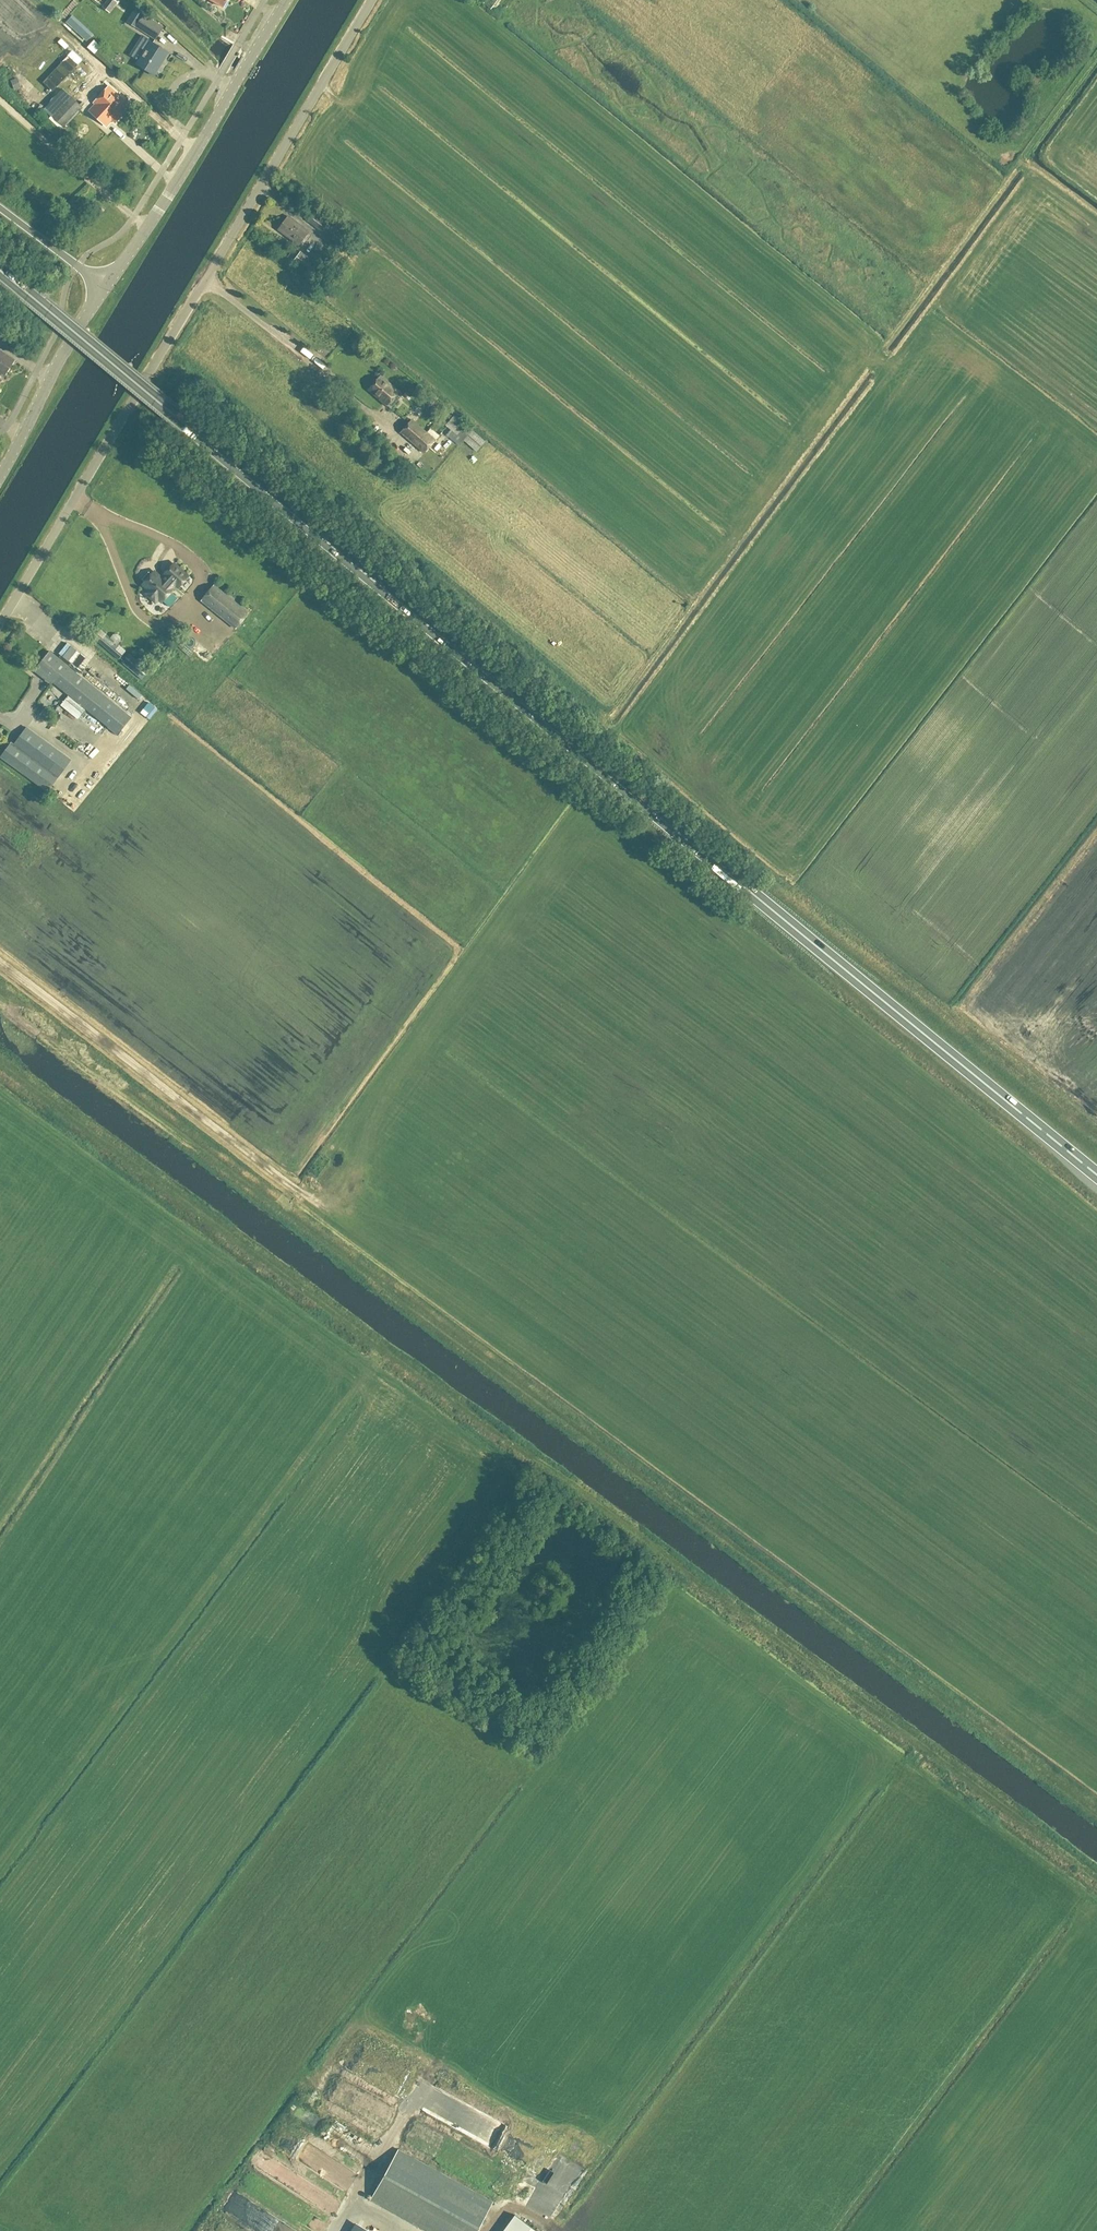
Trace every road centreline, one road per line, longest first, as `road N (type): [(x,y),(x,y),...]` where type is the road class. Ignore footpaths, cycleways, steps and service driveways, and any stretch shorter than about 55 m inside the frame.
road 1 (trunk): [(1096,1174),(0,270)]
road 2 (unclassified): [(0,623),(371,0)]
road 3 (track): [(0,961),(330,1213)]
road 4 (tertiary): [(108,285),(286,0)]
road 5 (tertiary): [(0,475),(108,285)]
road 6 (trunk): [(108,285),(0,207)]

